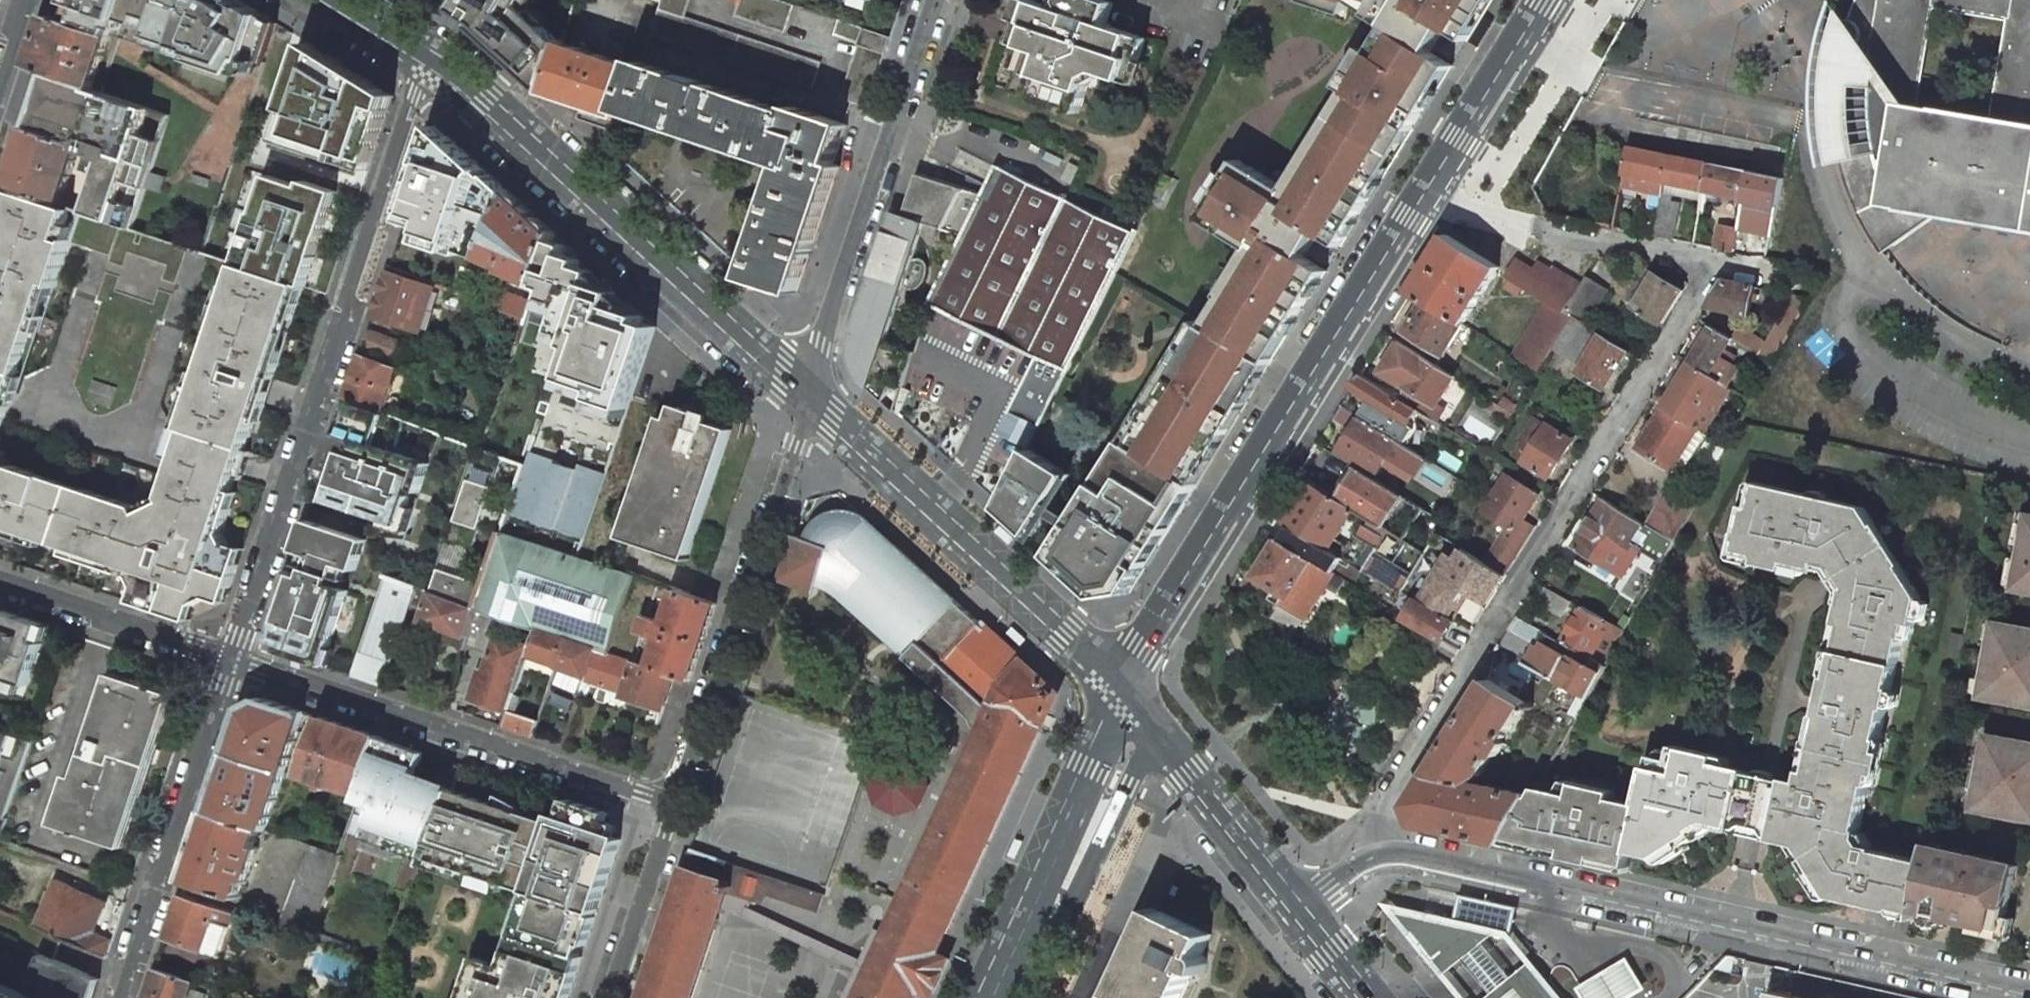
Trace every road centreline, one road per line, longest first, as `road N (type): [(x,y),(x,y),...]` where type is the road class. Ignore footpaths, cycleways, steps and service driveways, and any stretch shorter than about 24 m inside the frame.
road 1 (residential): [(1384,857),(1379,821),(1703,283),(1689,261),(1497,219),(1425,192)]
road 2 (tertiary): [(2029,996),(1384,857)]
road 3 (unclassified): [(437,50),(413,93),(231,661)]
road 4 (tertiary): [(1425,192),(1124,683)]
road 5 (primary): [(808,391),(437,50)]
road 6 (residential): [(231,661),(673,799)]
road 7 (primary): [(1124,683),(808,391)]
road 8 (residential): [(673,799),(808,391)]
road 9 (residential): [(808,391),(936,0)]
road 10 (unclassified): [(231,661),(120,997)]
road 11 (tertiary): [(1124,683),(982,997)]
road 12 (primary): [(1298,912),(1124,683)]
road 13 (residential): [(0,582),(231,661)]
road 14 (tertiary): [(1544,0),(1425,192)]
road 15 (residential): [(609,997),(673,799)]

